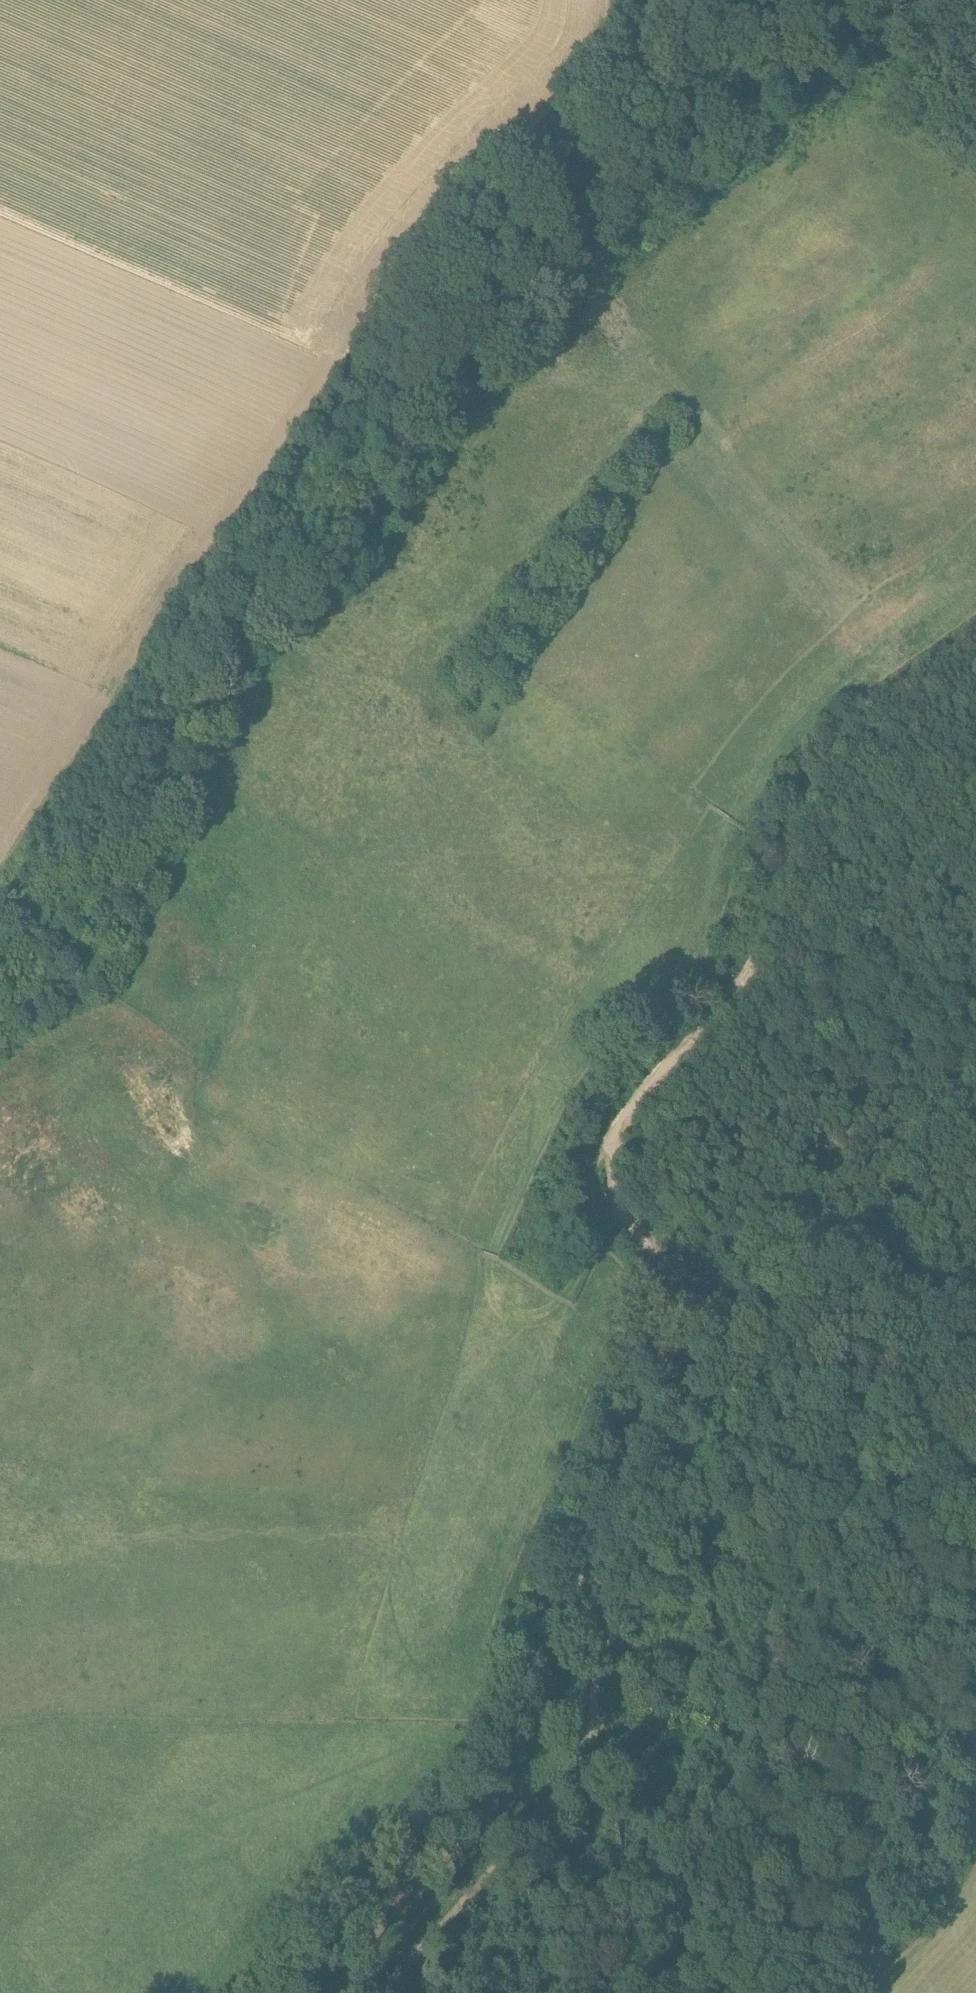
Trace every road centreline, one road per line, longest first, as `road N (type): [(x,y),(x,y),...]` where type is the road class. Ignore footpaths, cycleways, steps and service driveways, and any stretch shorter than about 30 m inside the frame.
road 1 (track): [(384,1992),(502,1858),(595,1729),(604,1589),(633,1462),(685,1320),(675,1276),(618,1210),(611,1173),(619,1122)]
road 2 (track): [(975,630),(830,750),(798,811),(752,972),(619,1122)]
road 3 (track): [(619,1122),(598,1155),(584,1263),(563,1297)]
road 4 (track): [(691,981),(720,961),(776,895)]

